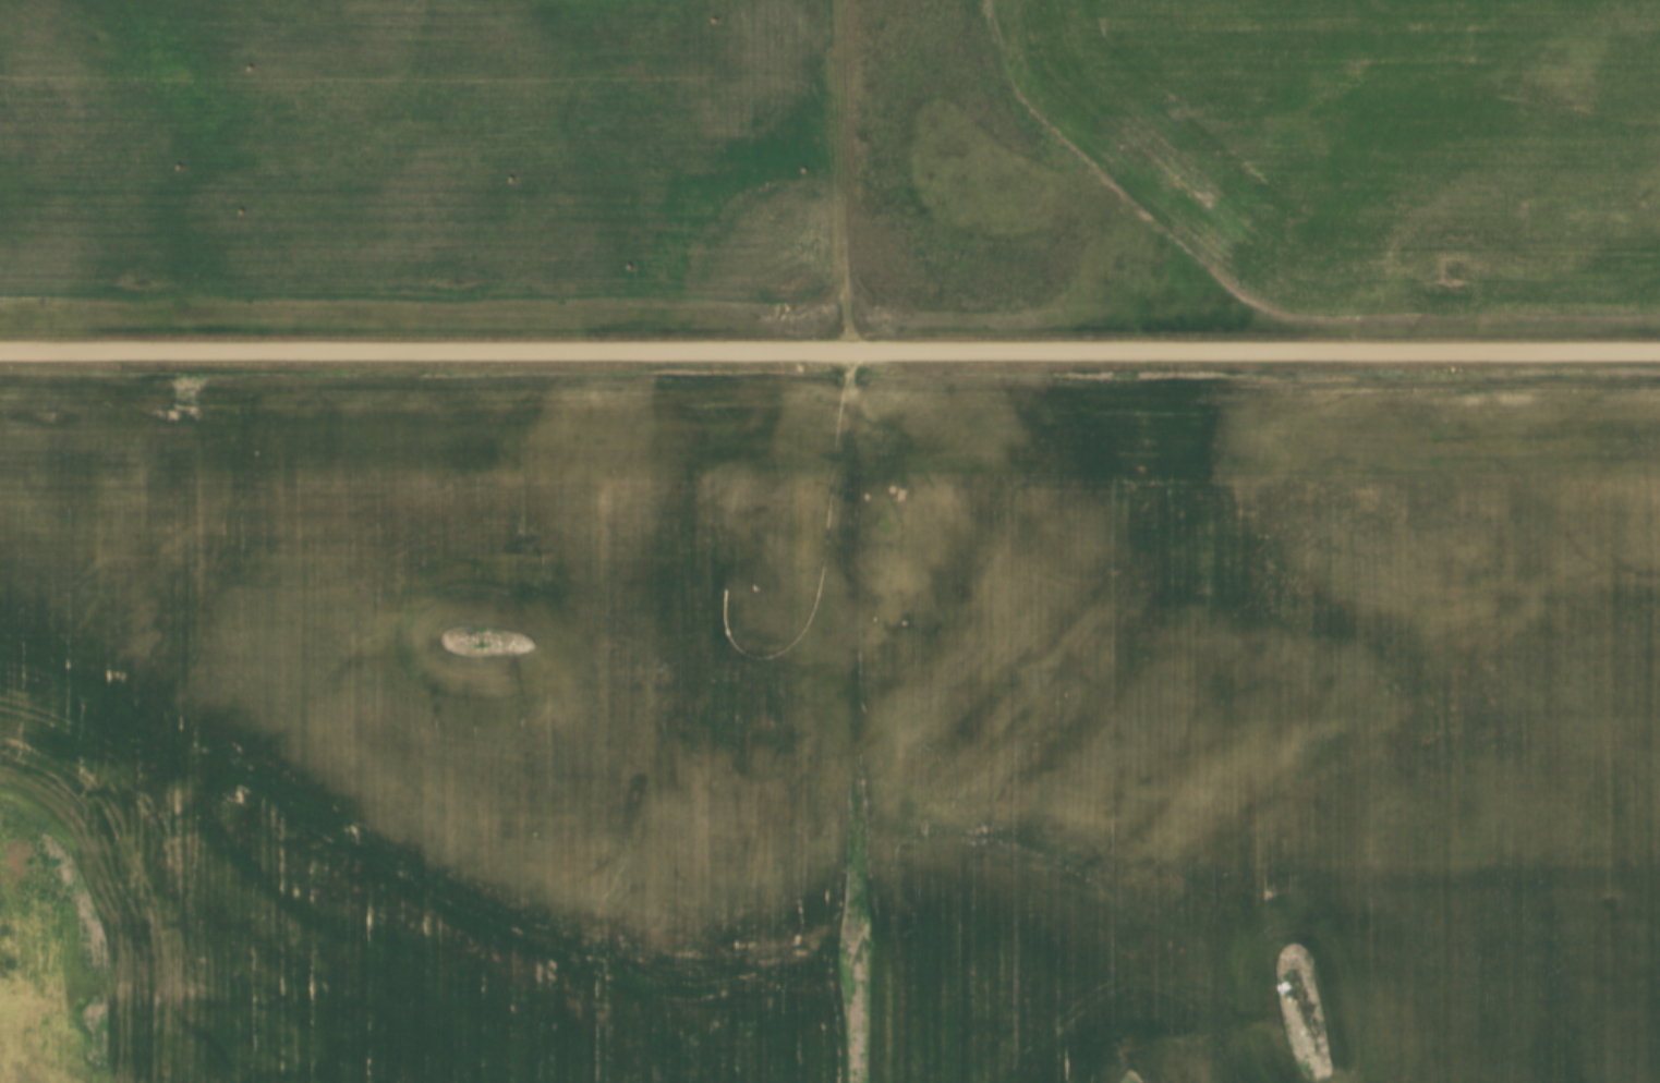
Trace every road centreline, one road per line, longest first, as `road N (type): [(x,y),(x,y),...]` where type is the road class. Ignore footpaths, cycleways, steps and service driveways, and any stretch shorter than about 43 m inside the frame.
road 1 (residential): [(0,350),(1659,348)]
road 2 (track): [(842,0),(849,351)]

